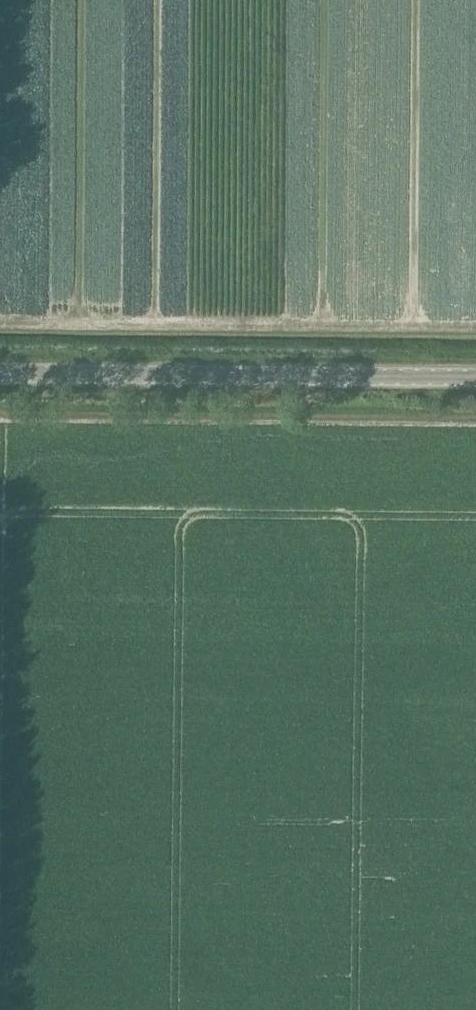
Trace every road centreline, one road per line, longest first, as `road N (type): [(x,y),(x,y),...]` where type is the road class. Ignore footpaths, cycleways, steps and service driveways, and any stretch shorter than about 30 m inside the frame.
road 1 (unclassified): [(475,377),(0,372)]

